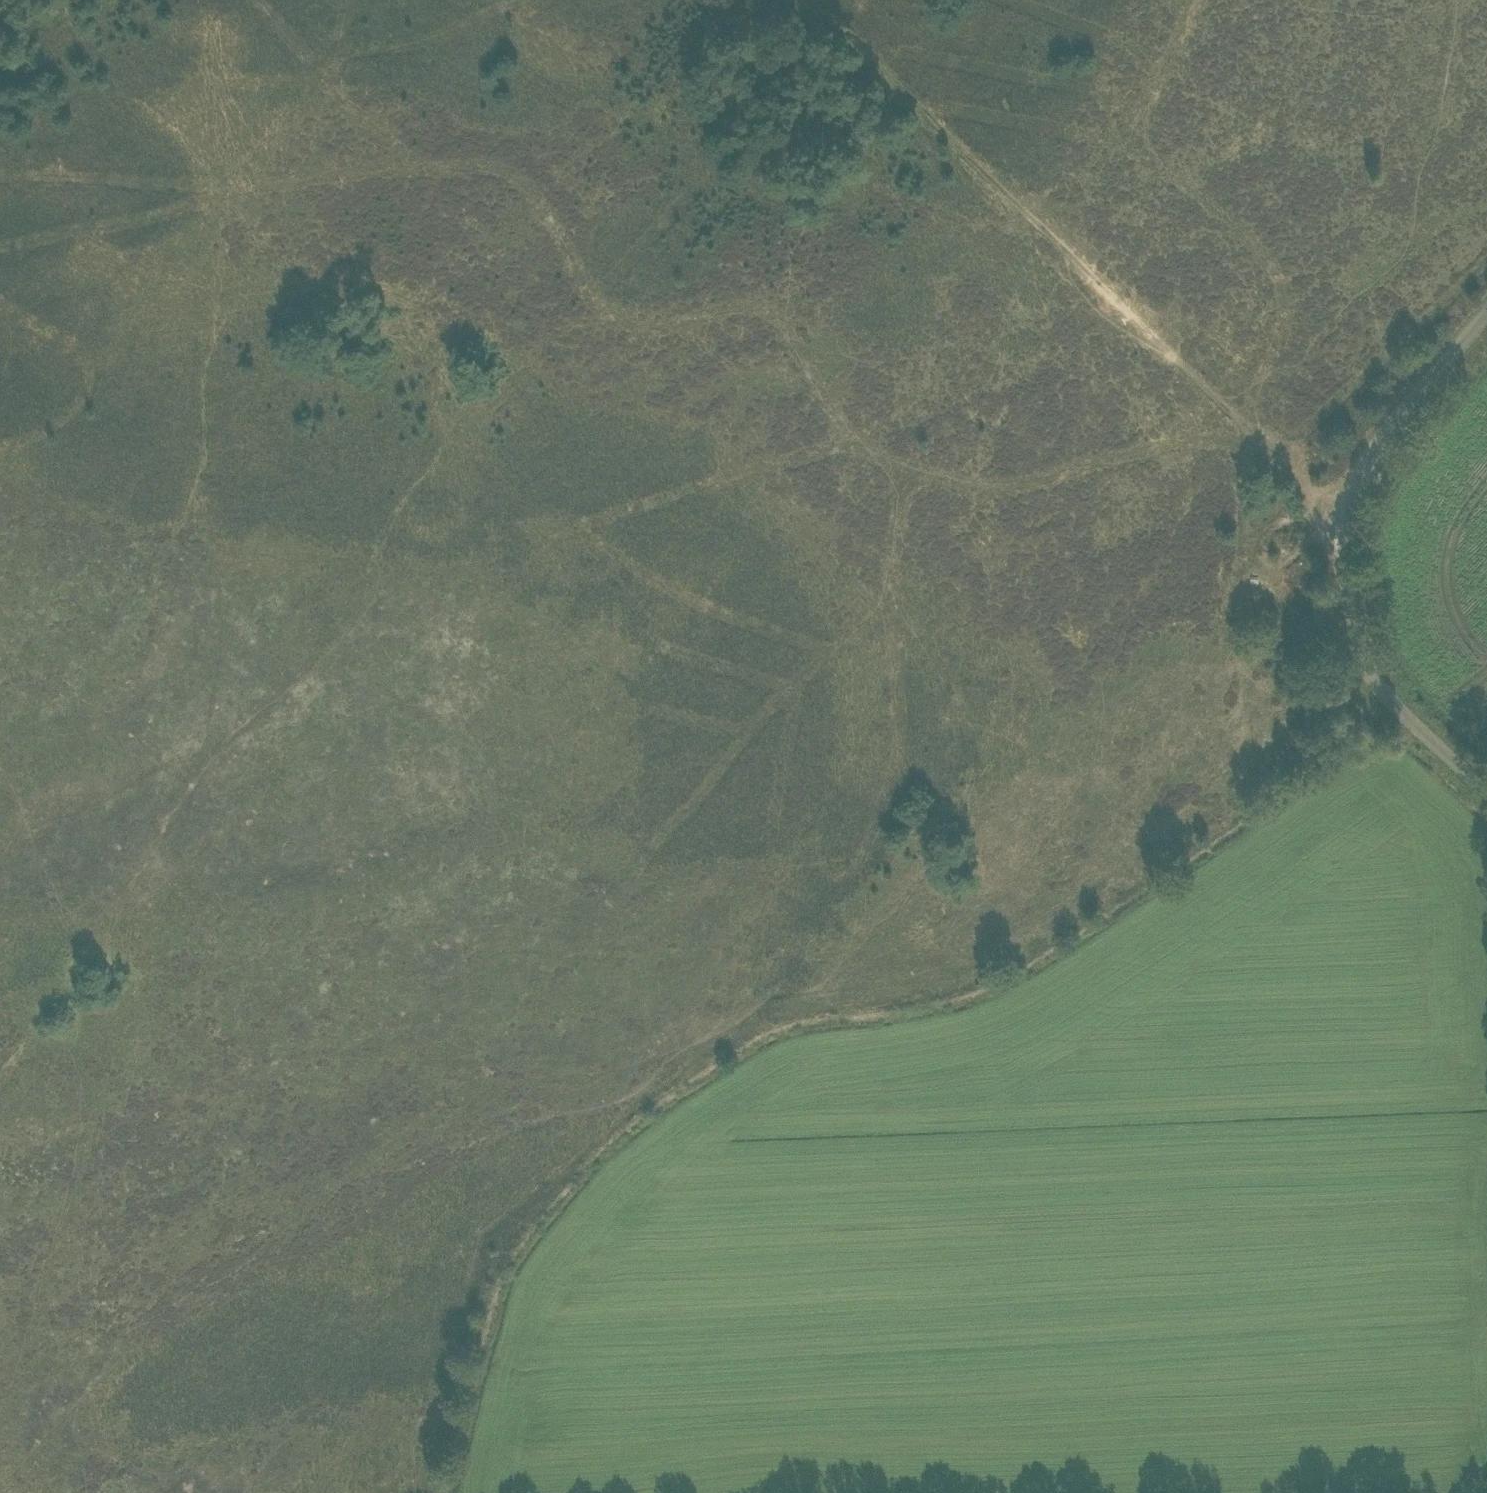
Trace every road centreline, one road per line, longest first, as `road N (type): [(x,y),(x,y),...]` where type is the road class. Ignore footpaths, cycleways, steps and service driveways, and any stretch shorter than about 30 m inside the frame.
road 1 (unclassified): [(1486,807),(1390,727),(1345,656),(1334,525),(1341,493),(1367,451),(1486,307)]

